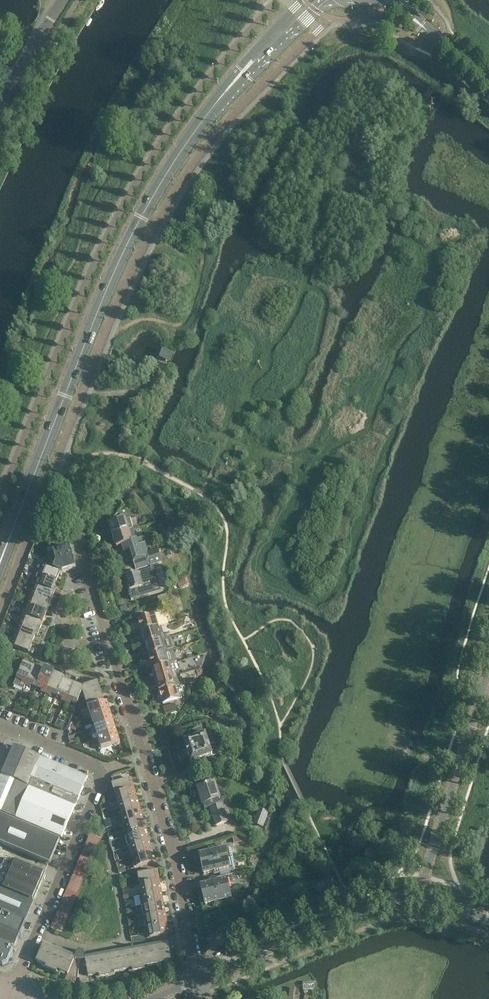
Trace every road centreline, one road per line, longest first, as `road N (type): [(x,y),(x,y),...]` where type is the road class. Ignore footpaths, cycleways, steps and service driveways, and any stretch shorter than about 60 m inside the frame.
road 1 (tertiary): [(0,563),(109,287),(192,134)]
road 2 (unclassified): [(15,989),(102,771)]
road 3 (unclassified): [(201,980),(419,896)]
road 4 (residential): [(201,980),(145,758)]
road 5 (unclassified): [(419,896),(486,679)]
road 6 (residential): [(145,758),(80,545)]
road 7 (tertiary): [(192,134),(328,0)]
road 8 (tertiary): [(301,0),(221,89),(192,134)]
road 9 (unclassified): [(0,104),(65,0)]

